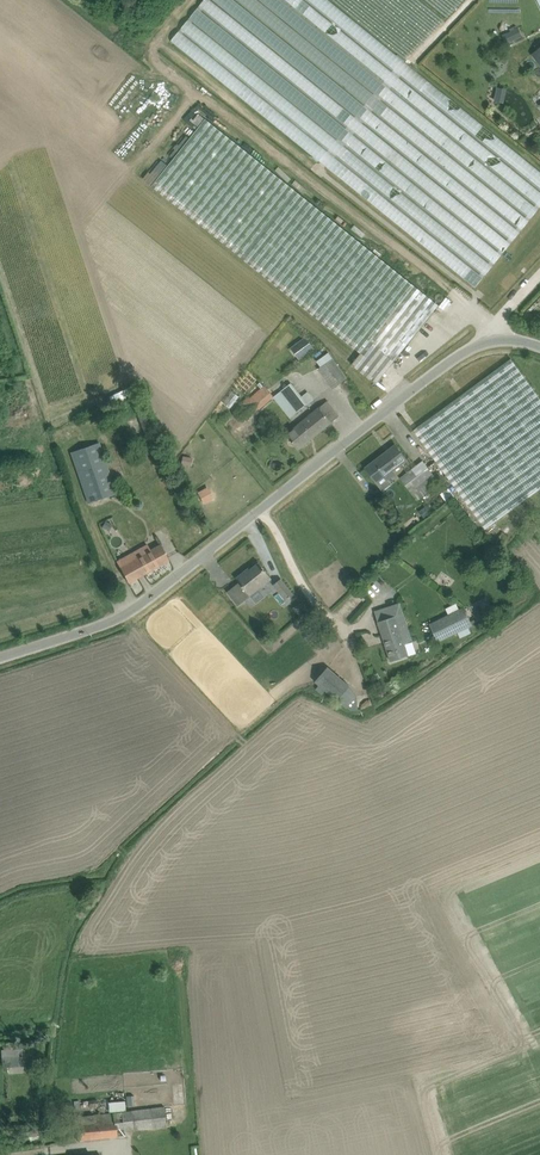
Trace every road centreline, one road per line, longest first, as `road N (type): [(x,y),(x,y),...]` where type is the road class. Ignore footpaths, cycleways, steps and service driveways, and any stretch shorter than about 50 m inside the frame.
road 1 (track): [(467,293),(84,0)]
road 2 (tertiary): [(260,509),(460,353),(501,335),(539,347)]
road 3 (tertiary): [(0,657),(123,616),(260,509)]
road 4 (unclassified): [(348,630),(316,605),(260,509)]

